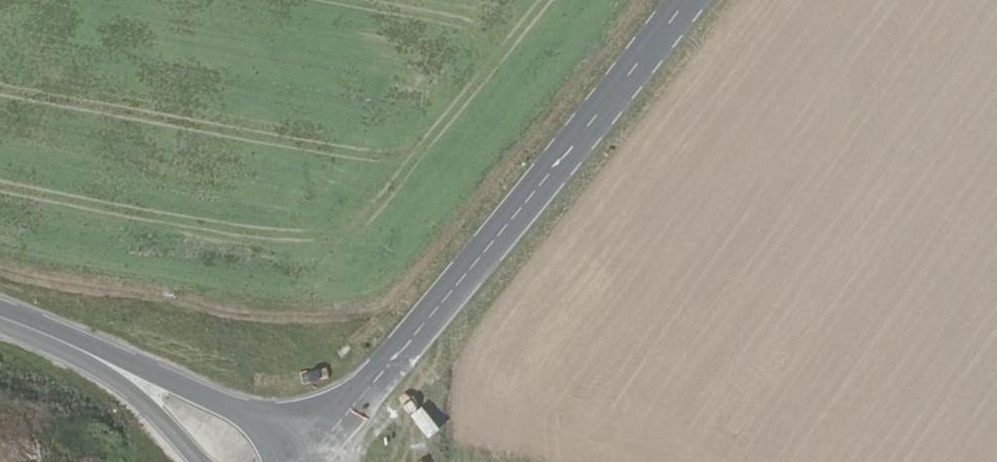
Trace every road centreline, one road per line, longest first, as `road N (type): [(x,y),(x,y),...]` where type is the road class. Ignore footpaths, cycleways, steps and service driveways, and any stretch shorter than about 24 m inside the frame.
road 1 (primary): [(694,0),(476,268),(349,409)]
road 2 (primary): [(349,409),(300,382),(245,376),(167,404)]
road 3 (primary): [(0,318),(54,338),(167,404)]

